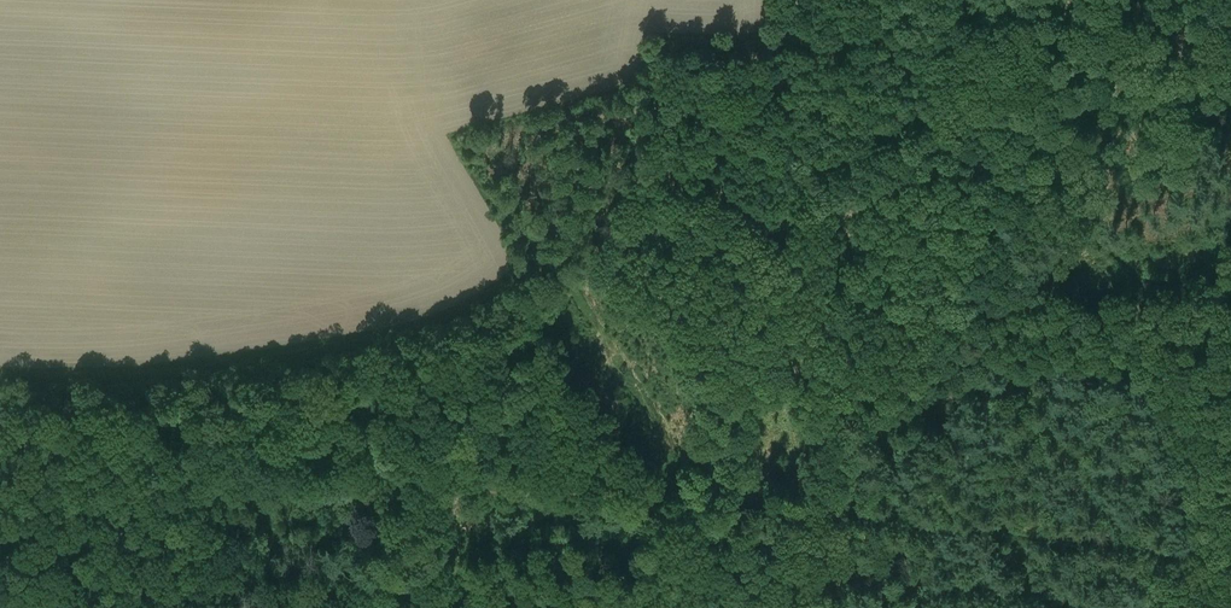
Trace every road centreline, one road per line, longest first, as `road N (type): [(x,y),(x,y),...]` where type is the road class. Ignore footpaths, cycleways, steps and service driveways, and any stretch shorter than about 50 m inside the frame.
road 1 (track): [(0,527),(73,499),(170,491),(558,494),(744,498),(1230,552)]

